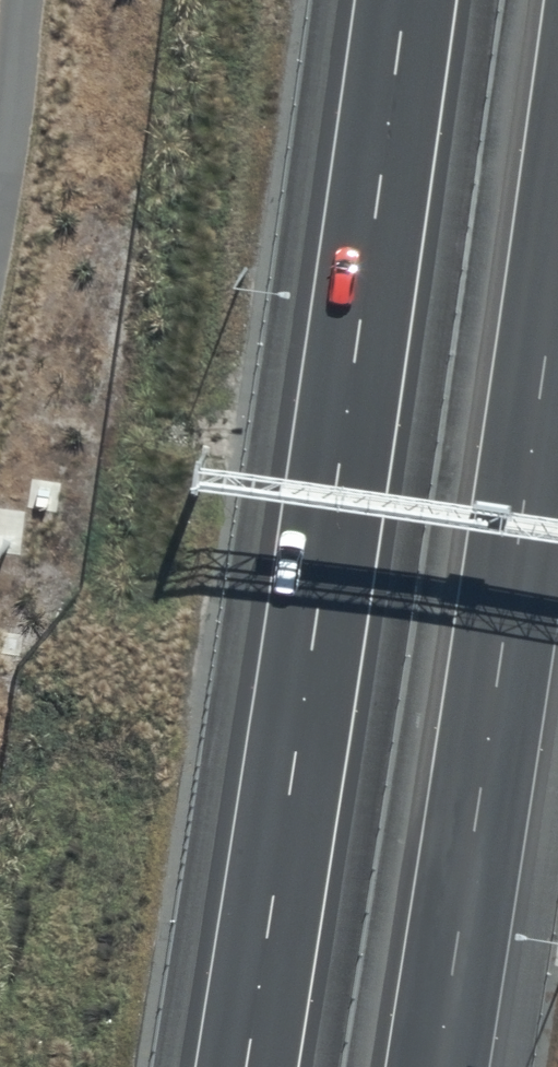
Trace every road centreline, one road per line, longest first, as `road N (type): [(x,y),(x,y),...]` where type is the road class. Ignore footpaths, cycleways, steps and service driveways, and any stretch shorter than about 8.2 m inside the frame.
road 1 (motorway): [(246,1066),(404,0)]
road 2 (motorway): [(557,270),(441,1066)]

